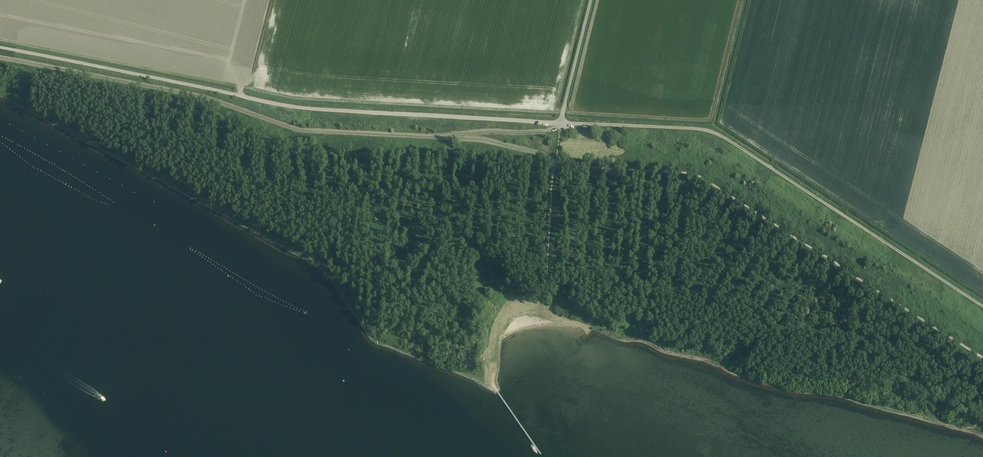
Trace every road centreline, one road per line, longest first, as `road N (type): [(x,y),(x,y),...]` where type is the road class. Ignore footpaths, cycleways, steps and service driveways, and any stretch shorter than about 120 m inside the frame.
road 1 (track): [(0,47),(305,108),(560,123)]
road 2 (track): [(982,358),(701,178),(555,165)]
road 3 (track): [(560,123),(715,133),(982,306)]
road 4 (unclassified): [(560,123),(591,0)]

